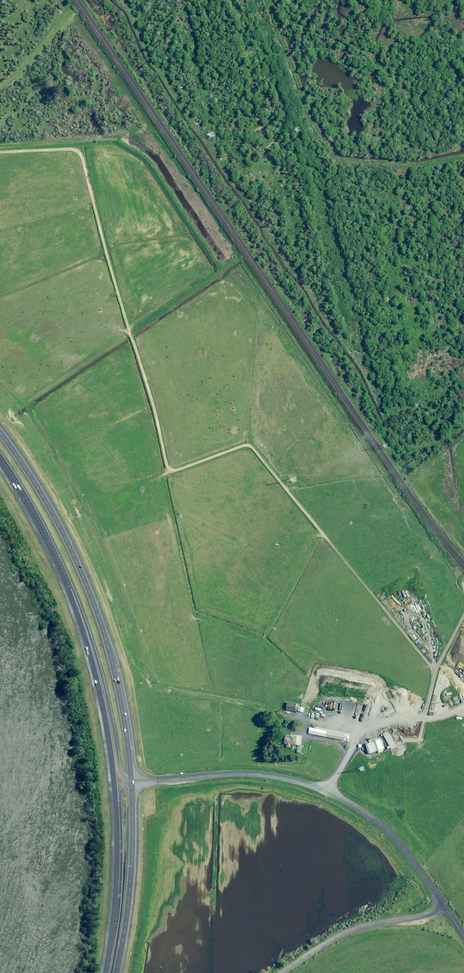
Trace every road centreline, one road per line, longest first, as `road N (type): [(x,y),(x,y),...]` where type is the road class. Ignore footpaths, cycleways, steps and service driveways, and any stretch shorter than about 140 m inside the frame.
road 1 (trunk): [(113,920),(109,740),(63,577)]
road 2 (unclassified): [(154,780),(262,773),(318,785),(395,838),(443,905)]
road 3 (trunk): [(0,432),(84,581),(121,700)]
road 4 (trunk): [(131,782),(120,770),(87,625),(63,577)]
road 5 (trunk): [(131,782),(132,862),(116,972)]
road 6 (residential): [(281,972),(346,933),(443,905)]
road 7 (trunk): [(113,920),(120,798),(131,782)]
road 8 (trunk): [(63,577),(0,461)]

